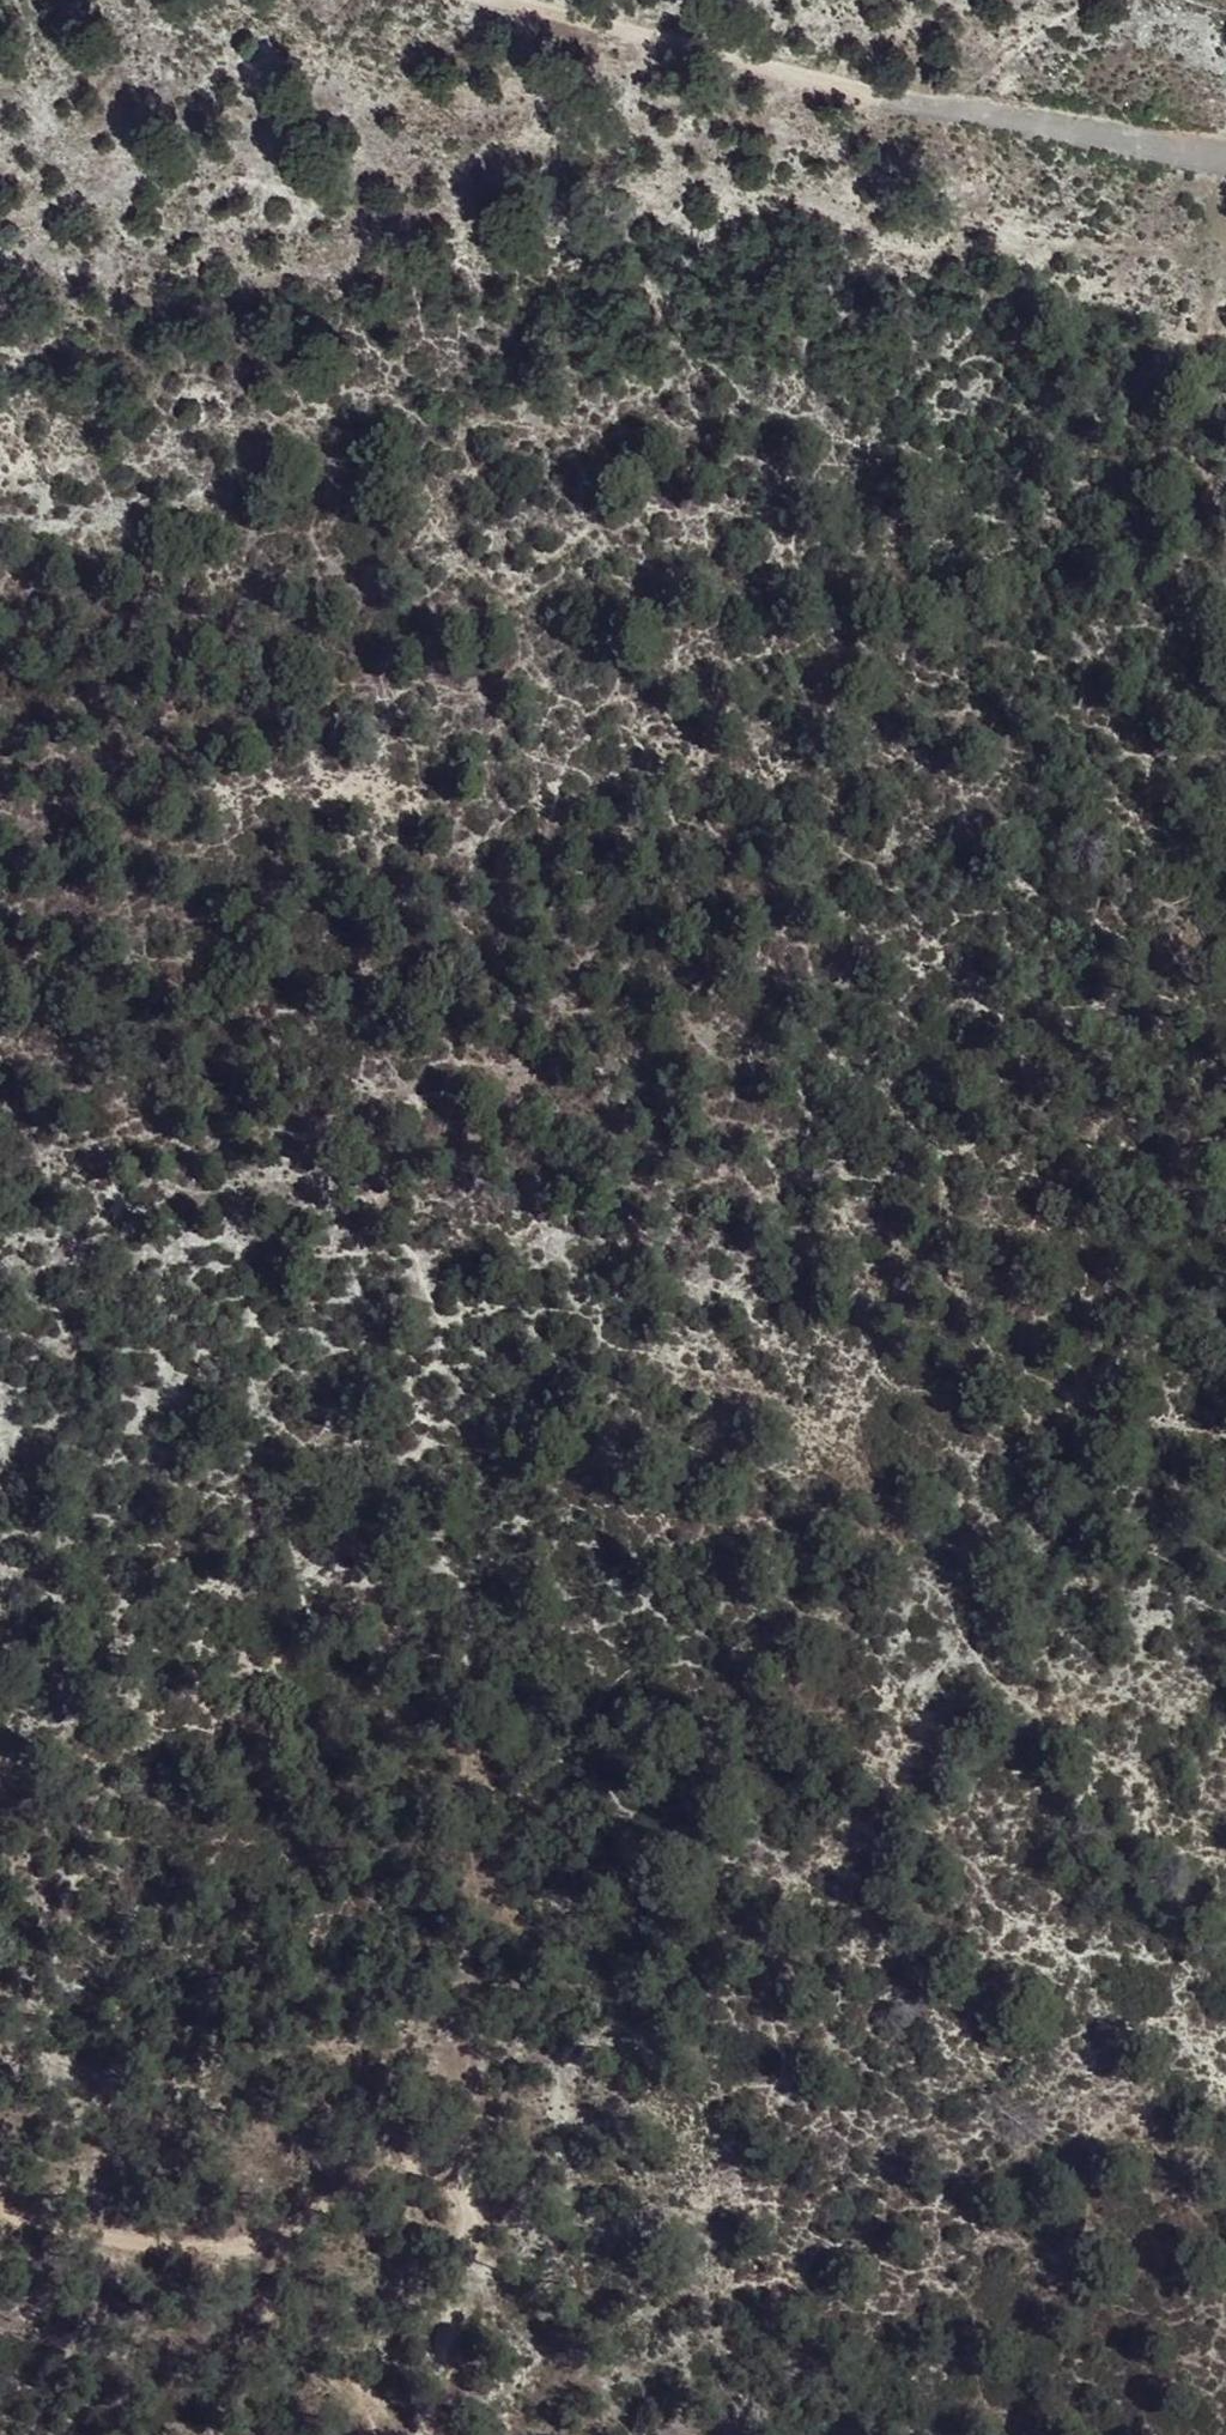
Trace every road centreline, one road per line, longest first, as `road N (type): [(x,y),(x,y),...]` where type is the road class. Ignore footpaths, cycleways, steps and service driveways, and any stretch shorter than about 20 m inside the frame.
road 1 (track): [(508,0),(1225,163)]
road 2 (track): [(0,2214),(274,2259),(345,2192),(409,2190),(446,2203),(468,2248),(427,2400),(427,2434)]

